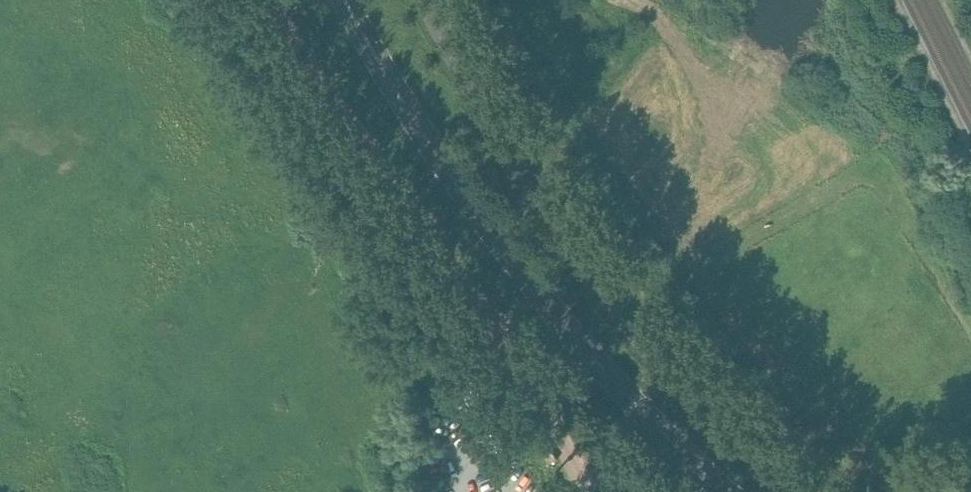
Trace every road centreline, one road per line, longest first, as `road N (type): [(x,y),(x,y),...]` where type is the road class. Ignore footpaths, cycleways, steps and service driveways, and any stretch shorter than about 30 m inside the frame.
road 1 (secondary): [(345,0),(434,152),(525,277),(585,351),(724,491)]
road 2 (residential): [(587,491),(539,402),(306,72),(269,0)]

